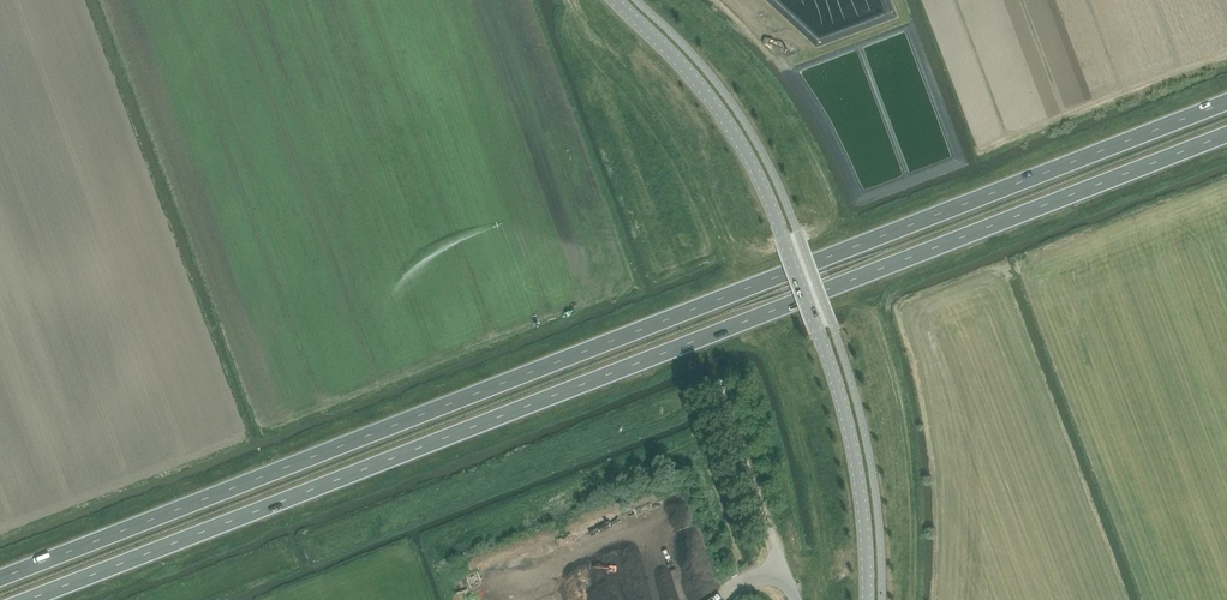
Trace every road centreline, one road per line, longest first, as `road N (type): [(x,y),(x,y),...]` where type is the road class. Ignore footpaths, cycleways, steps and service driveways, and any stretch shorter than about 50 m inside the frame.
road 1 (trunk): [(1226,102),(0,579)]
road 2 (trunk): [(28,599),(1226,134)]
road 3 (tertiary): [(864,599),(861,510),(843,413),(770,206),(710,101),(613,0)]
road 4 (track): [(785,568),(718,389)]

